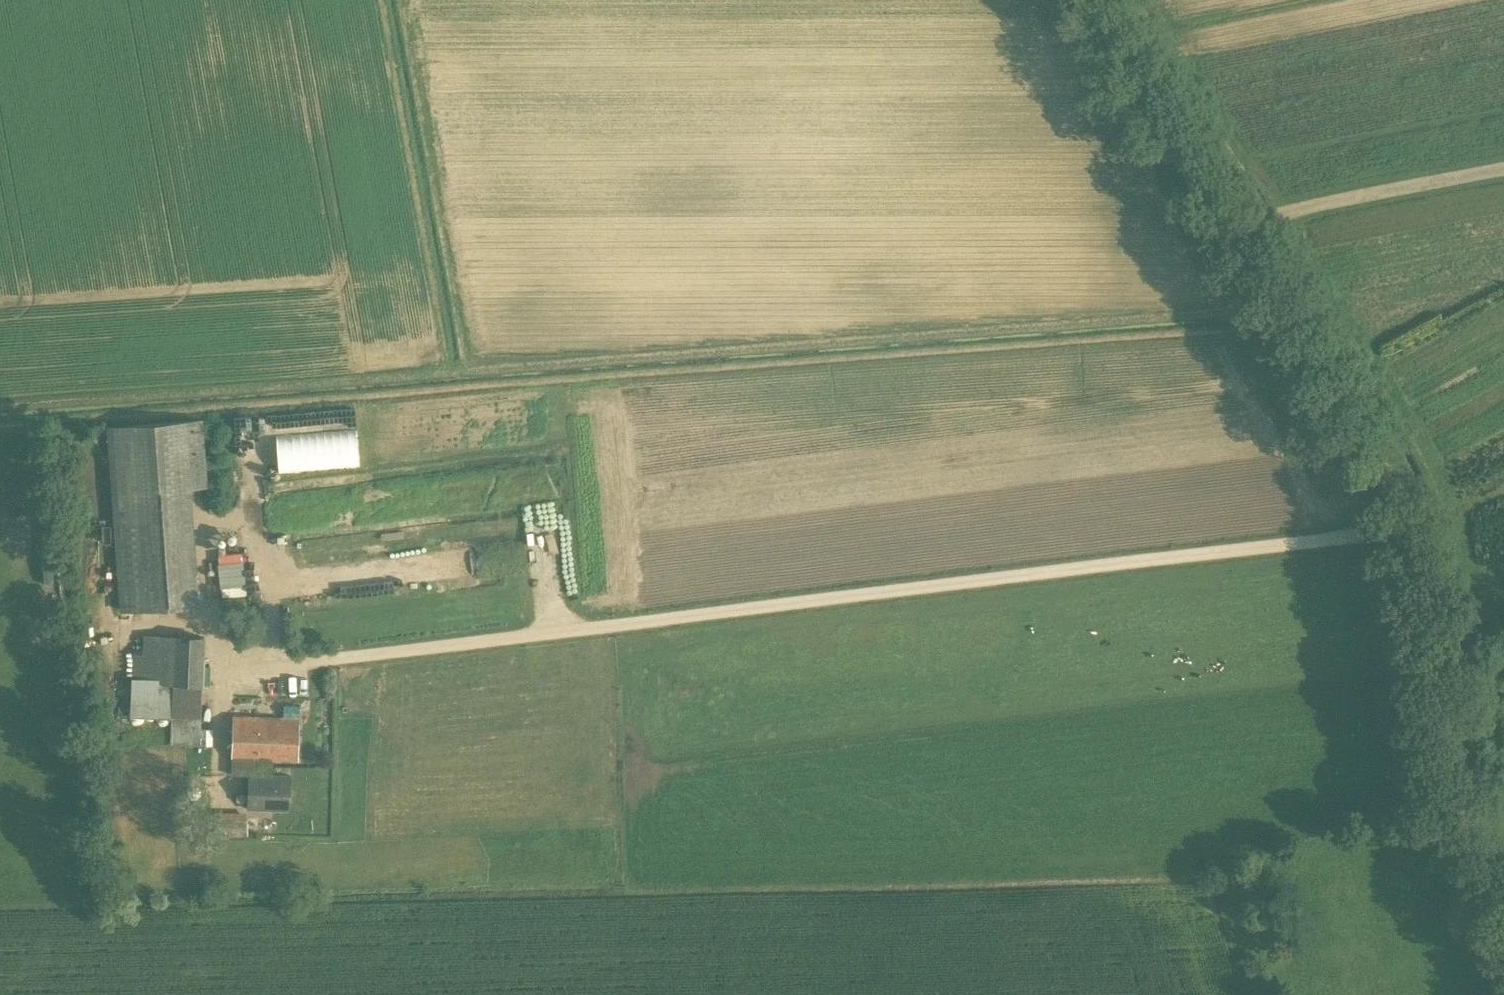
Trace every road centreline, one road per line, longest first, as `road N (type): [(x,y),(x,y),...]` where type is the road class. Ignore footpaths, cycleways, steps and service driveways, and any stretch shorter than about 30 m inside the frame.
road 1 (unclassified): [(1503,908),(1456,778),(1399,516),(1376,465),(1088,0)]

